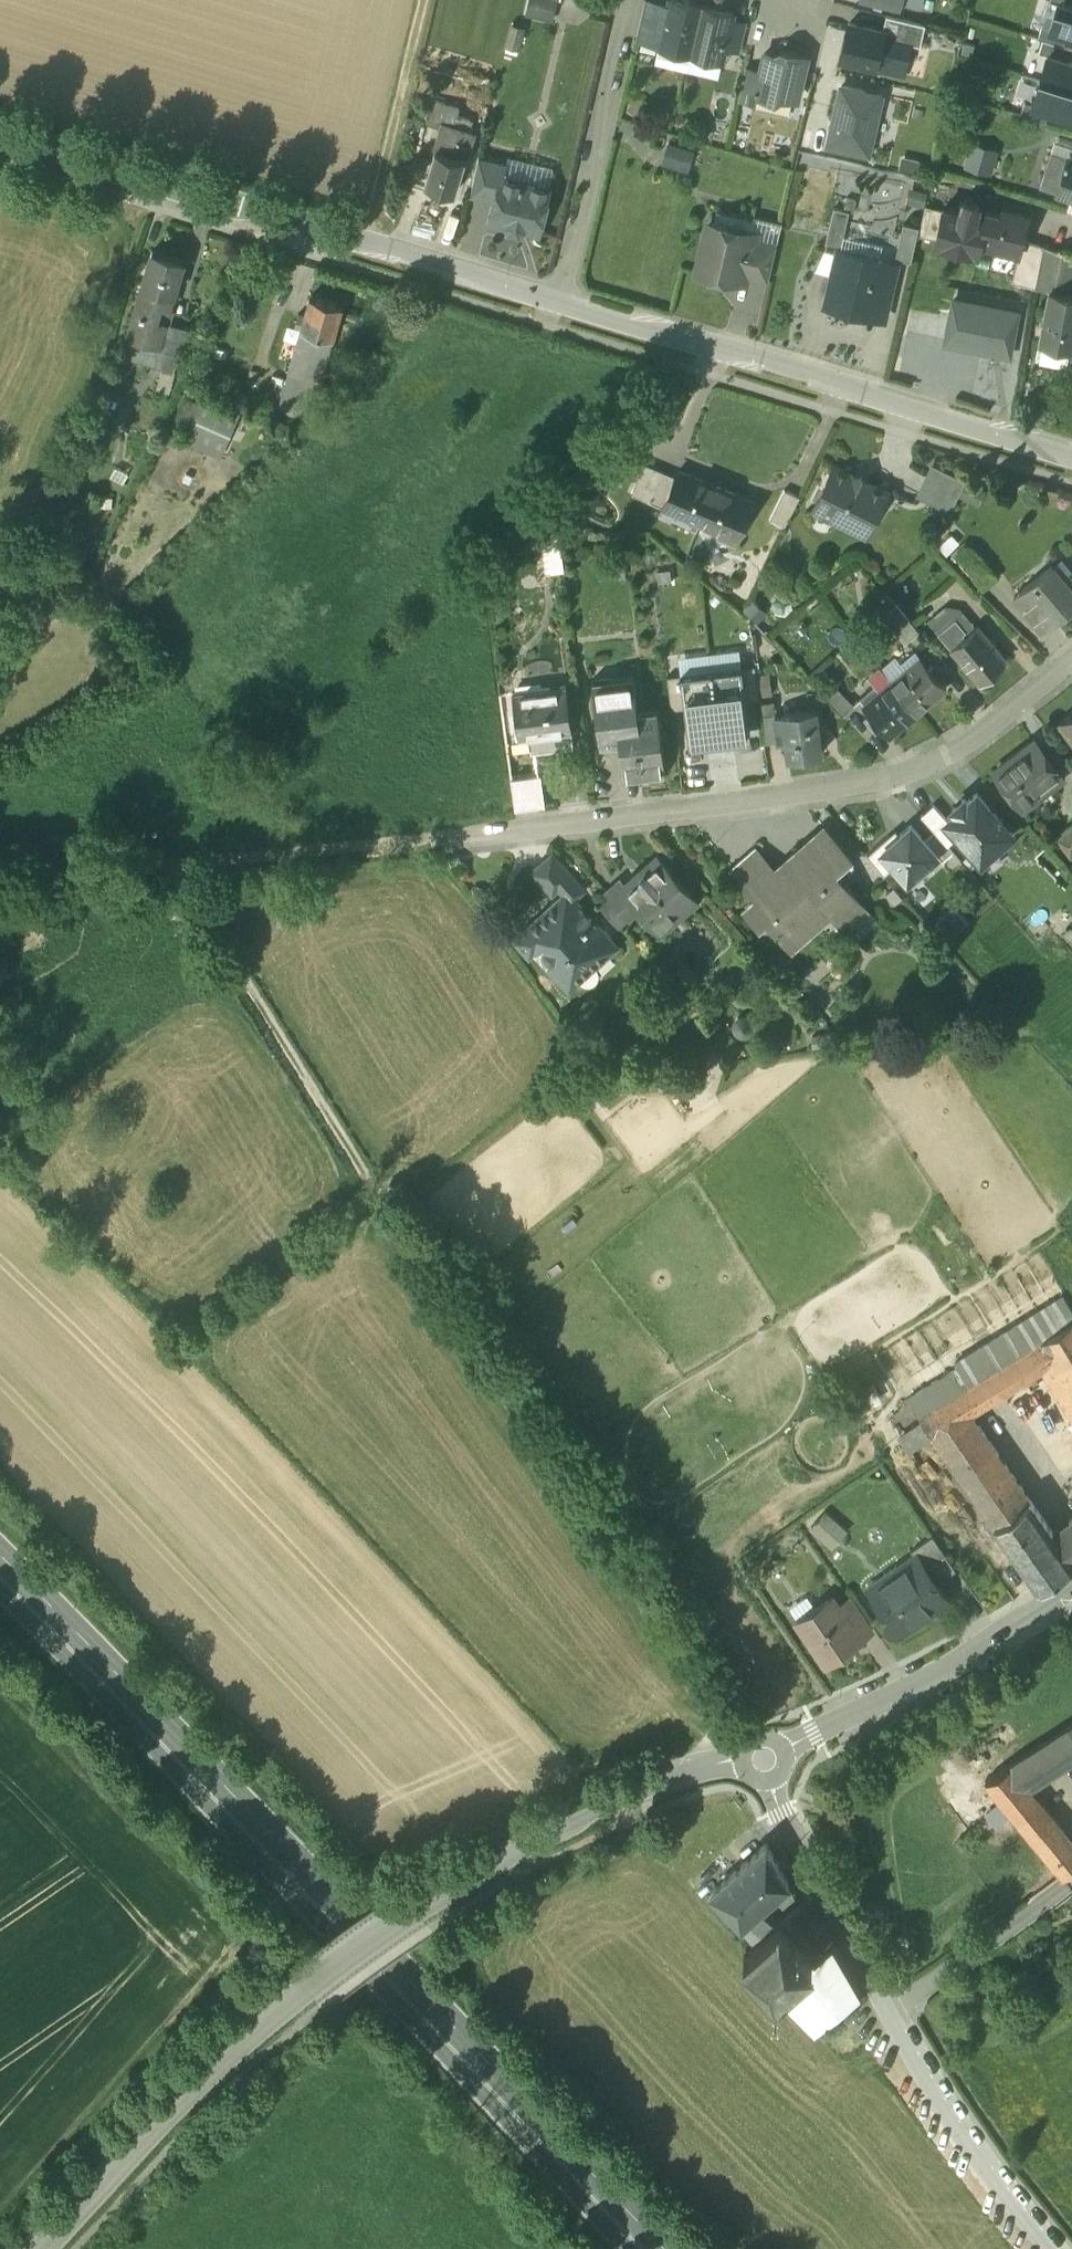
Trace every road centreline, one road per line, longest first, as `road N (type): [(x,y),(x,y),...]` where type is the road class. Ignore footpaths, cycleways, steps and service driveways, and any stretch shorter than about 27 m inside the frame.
road 1 (track): [(733,1761),(701,1676),(434,1288),(178,867)]
road 2 (primary): [(655,2248),(0,1574)]
road 3 (track): [(0,1697),(245,1938),(0,2208)]
road 4 (residential): [(449,841),(720,810),(886,778),(947,757),(1071,660)]
road 5 (tertiary): [(0,142),(556,302)]
road 6 (residential): [(1051,2248),(967,2147),(914,2060),(781,1815),(765,1762)]
road 7 (tertiary): [(556,302),(1071,454)]
road 8 (residential): [(765,1762),(706,1765),(587,1812),(407,1909),(291,1989)]
road 9 (residential): [(37,2248),(126,2149),(291,1989)]
road 10 (residential): [(1071,1591),(939,1674),(765,1762)]
road 11 (residential): [(556,302),(626,0)]
road 12 (track): [(178,867),(449,841)]
road 13 (track): [(424,0),(366,247)]
road 14 (track): [(178,867),(0,869)]

